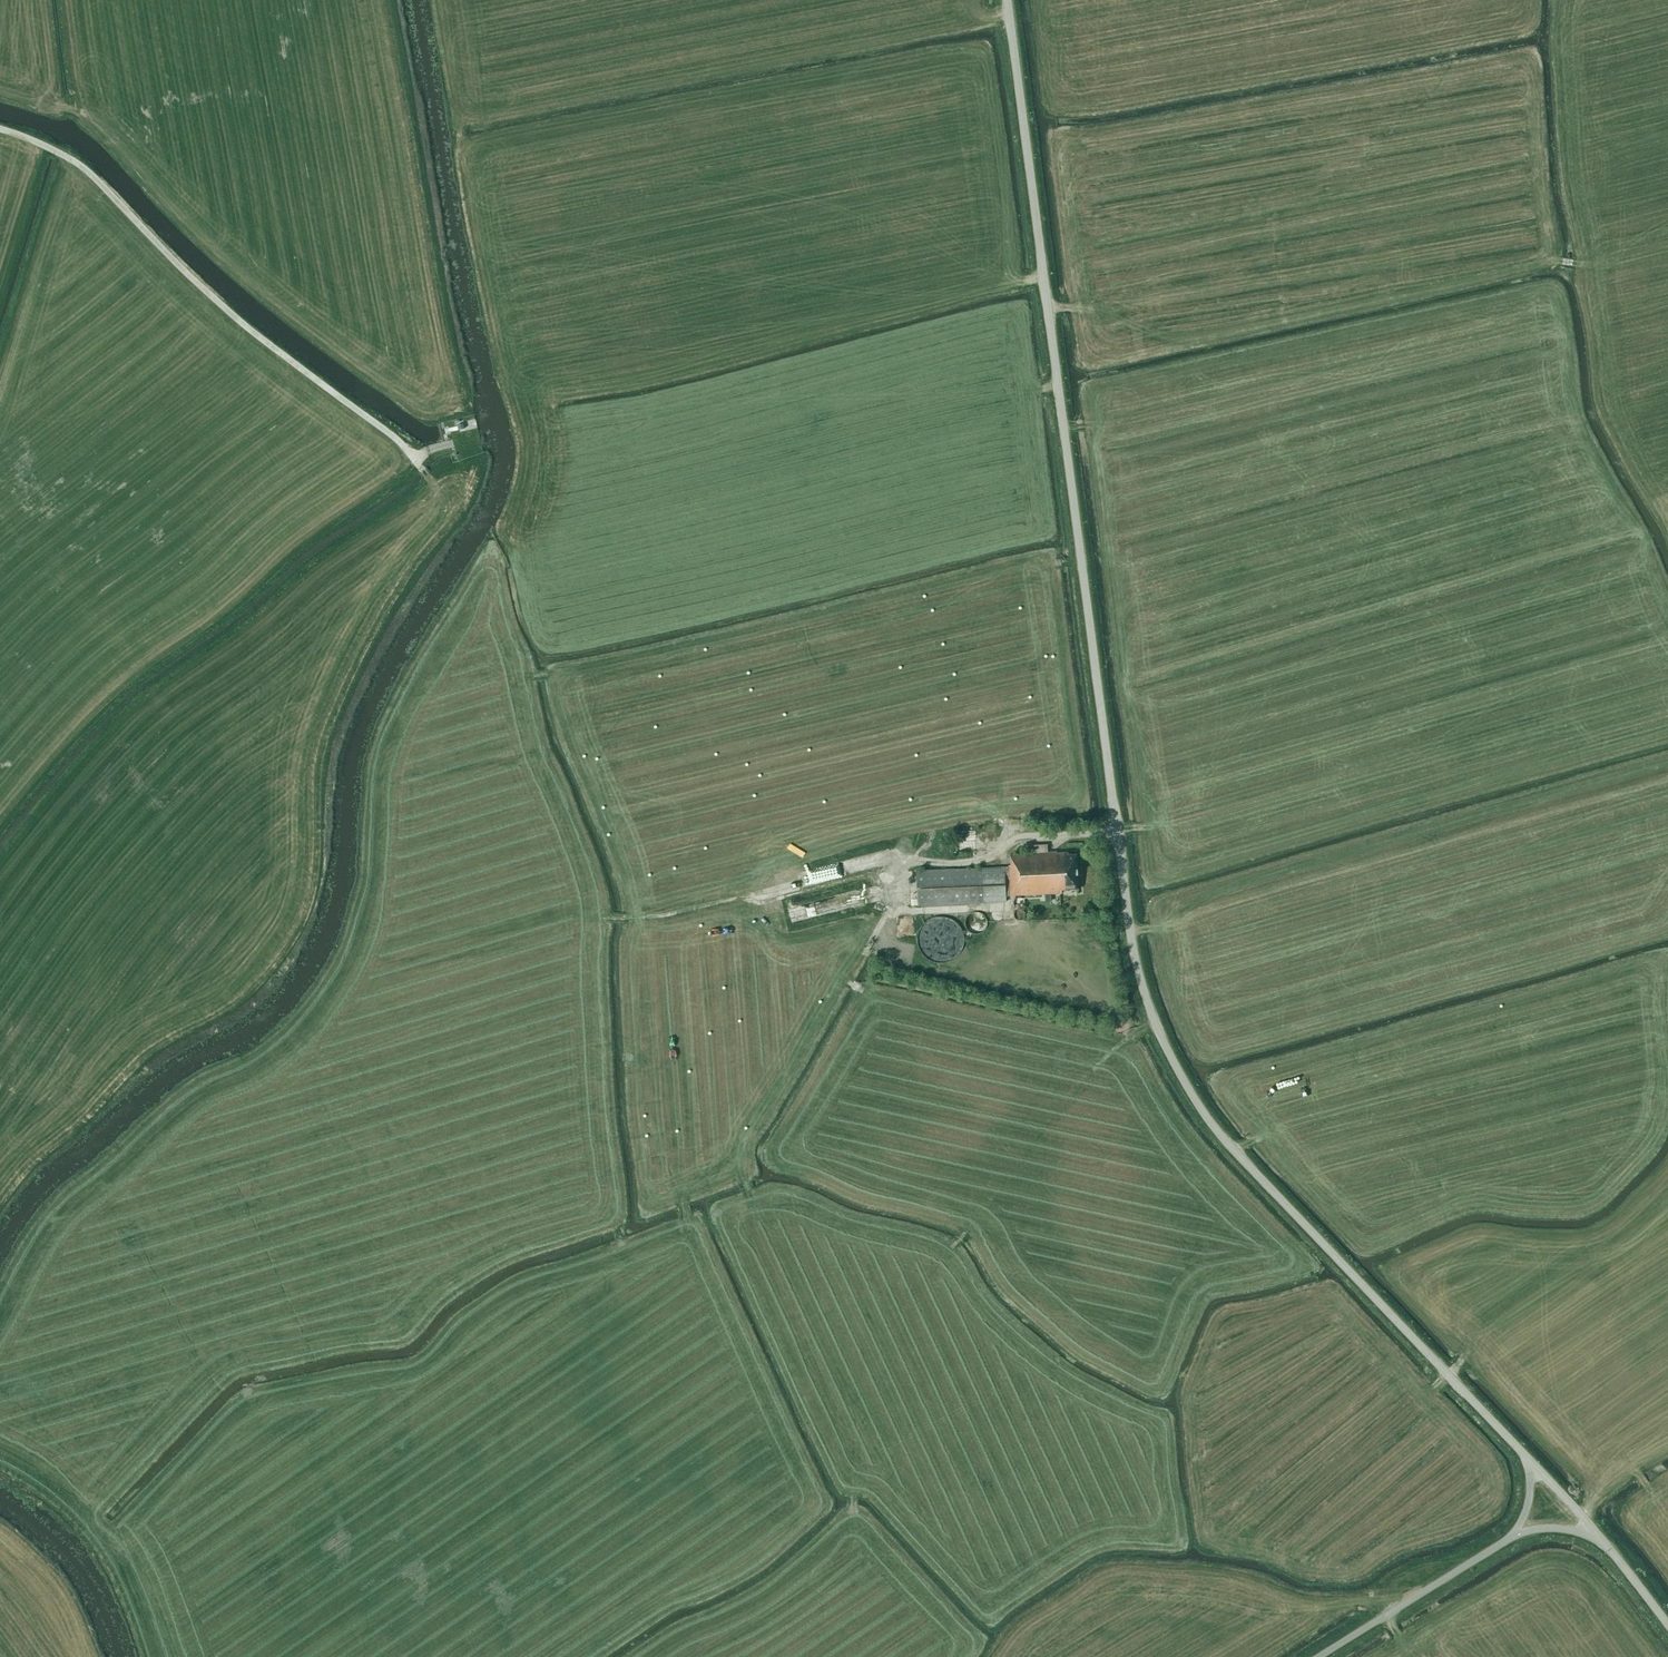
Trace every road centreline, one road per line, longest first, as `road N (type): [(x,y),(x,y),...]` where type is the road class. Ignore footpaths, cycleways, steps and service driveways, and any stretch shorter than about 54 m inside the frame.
road 1 (tertiary): [(1531,1461),(1227,1143),(1156,1027),(1127,908),(1007,0)]
road 2 (tertiary): [(1317,1656),(1515,1534)]

